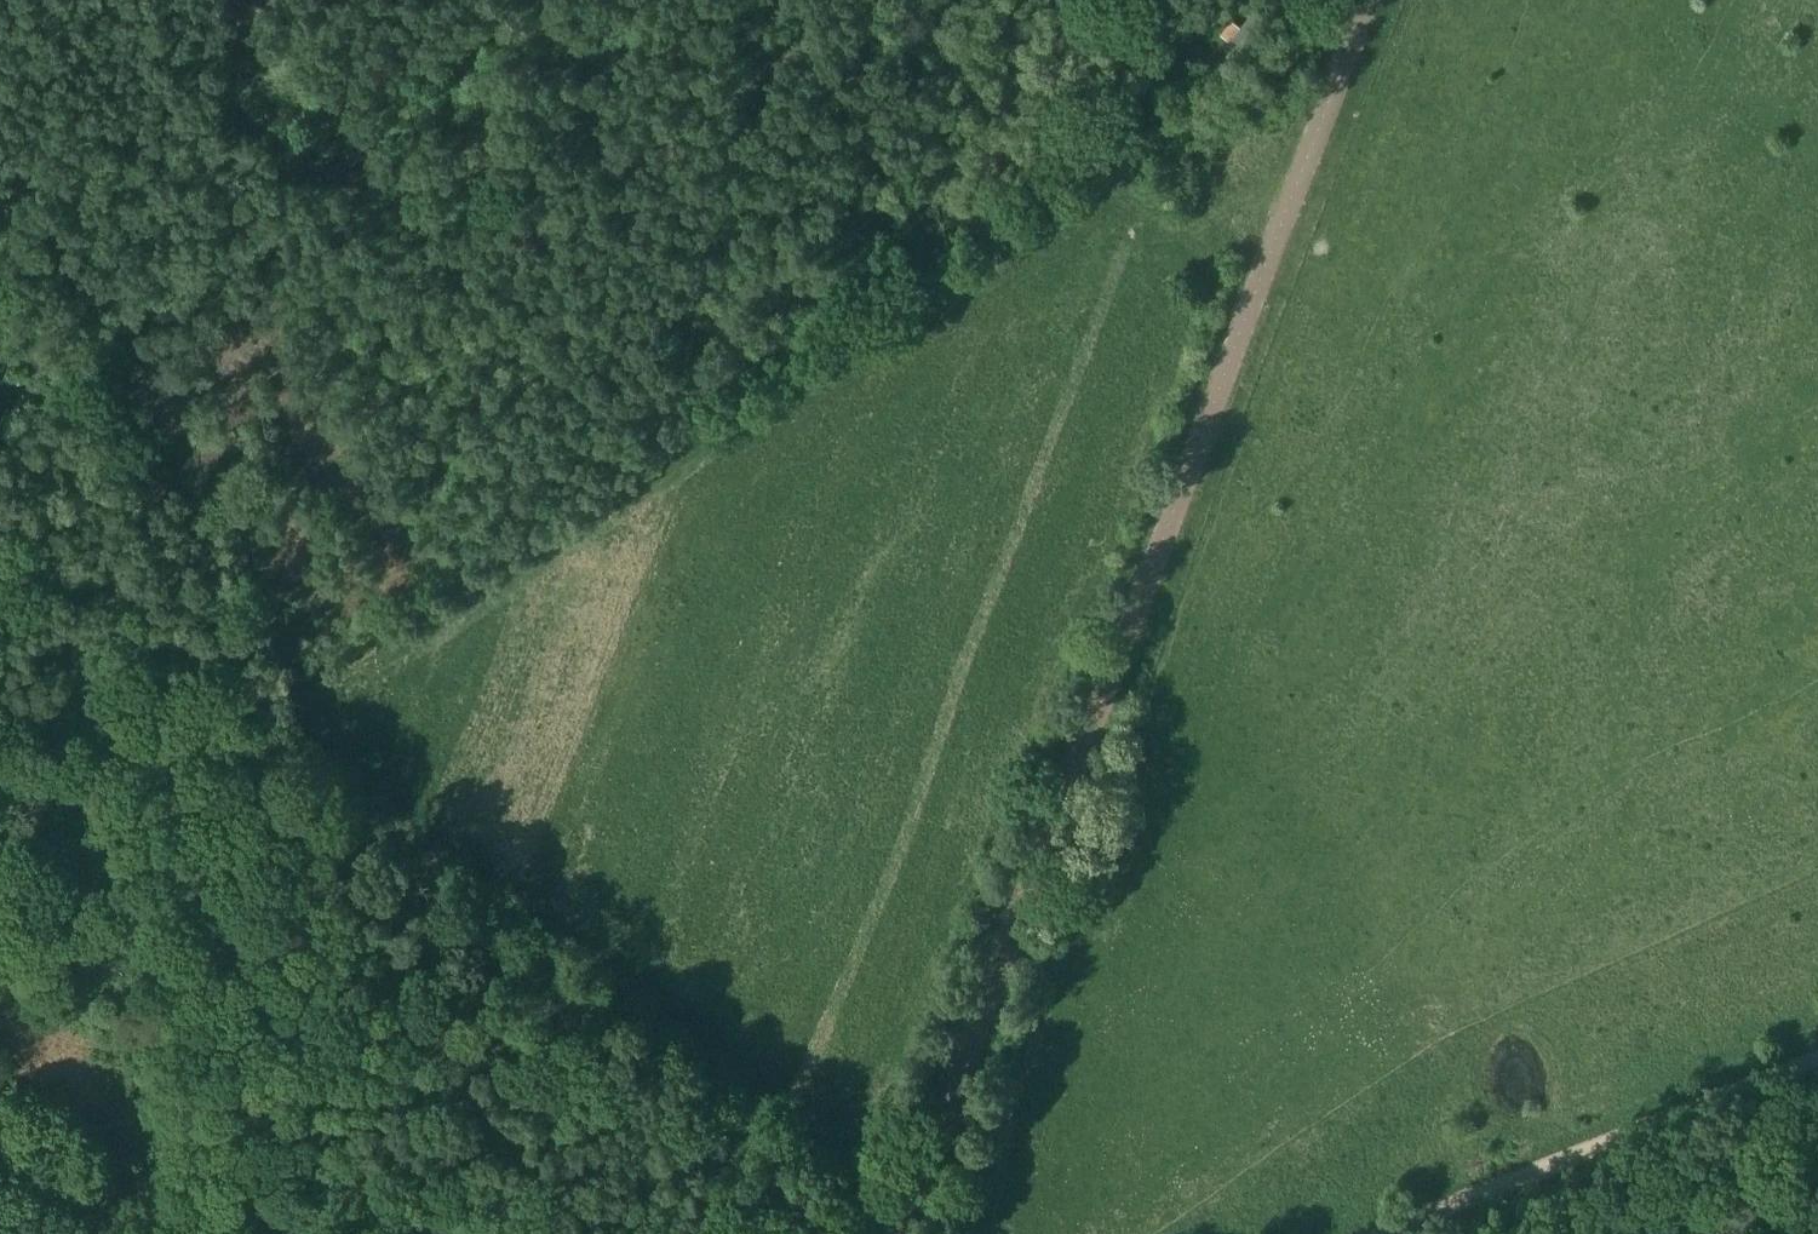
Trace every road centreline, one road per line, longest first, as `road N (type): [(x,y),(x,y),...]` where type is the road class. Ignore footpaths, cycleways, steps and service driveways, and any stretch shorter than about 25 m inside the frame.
road 1 (unclassified): [(889,1233),(1366,0)]
road 2 (track): [(1385,1233),(1817,1056)]

